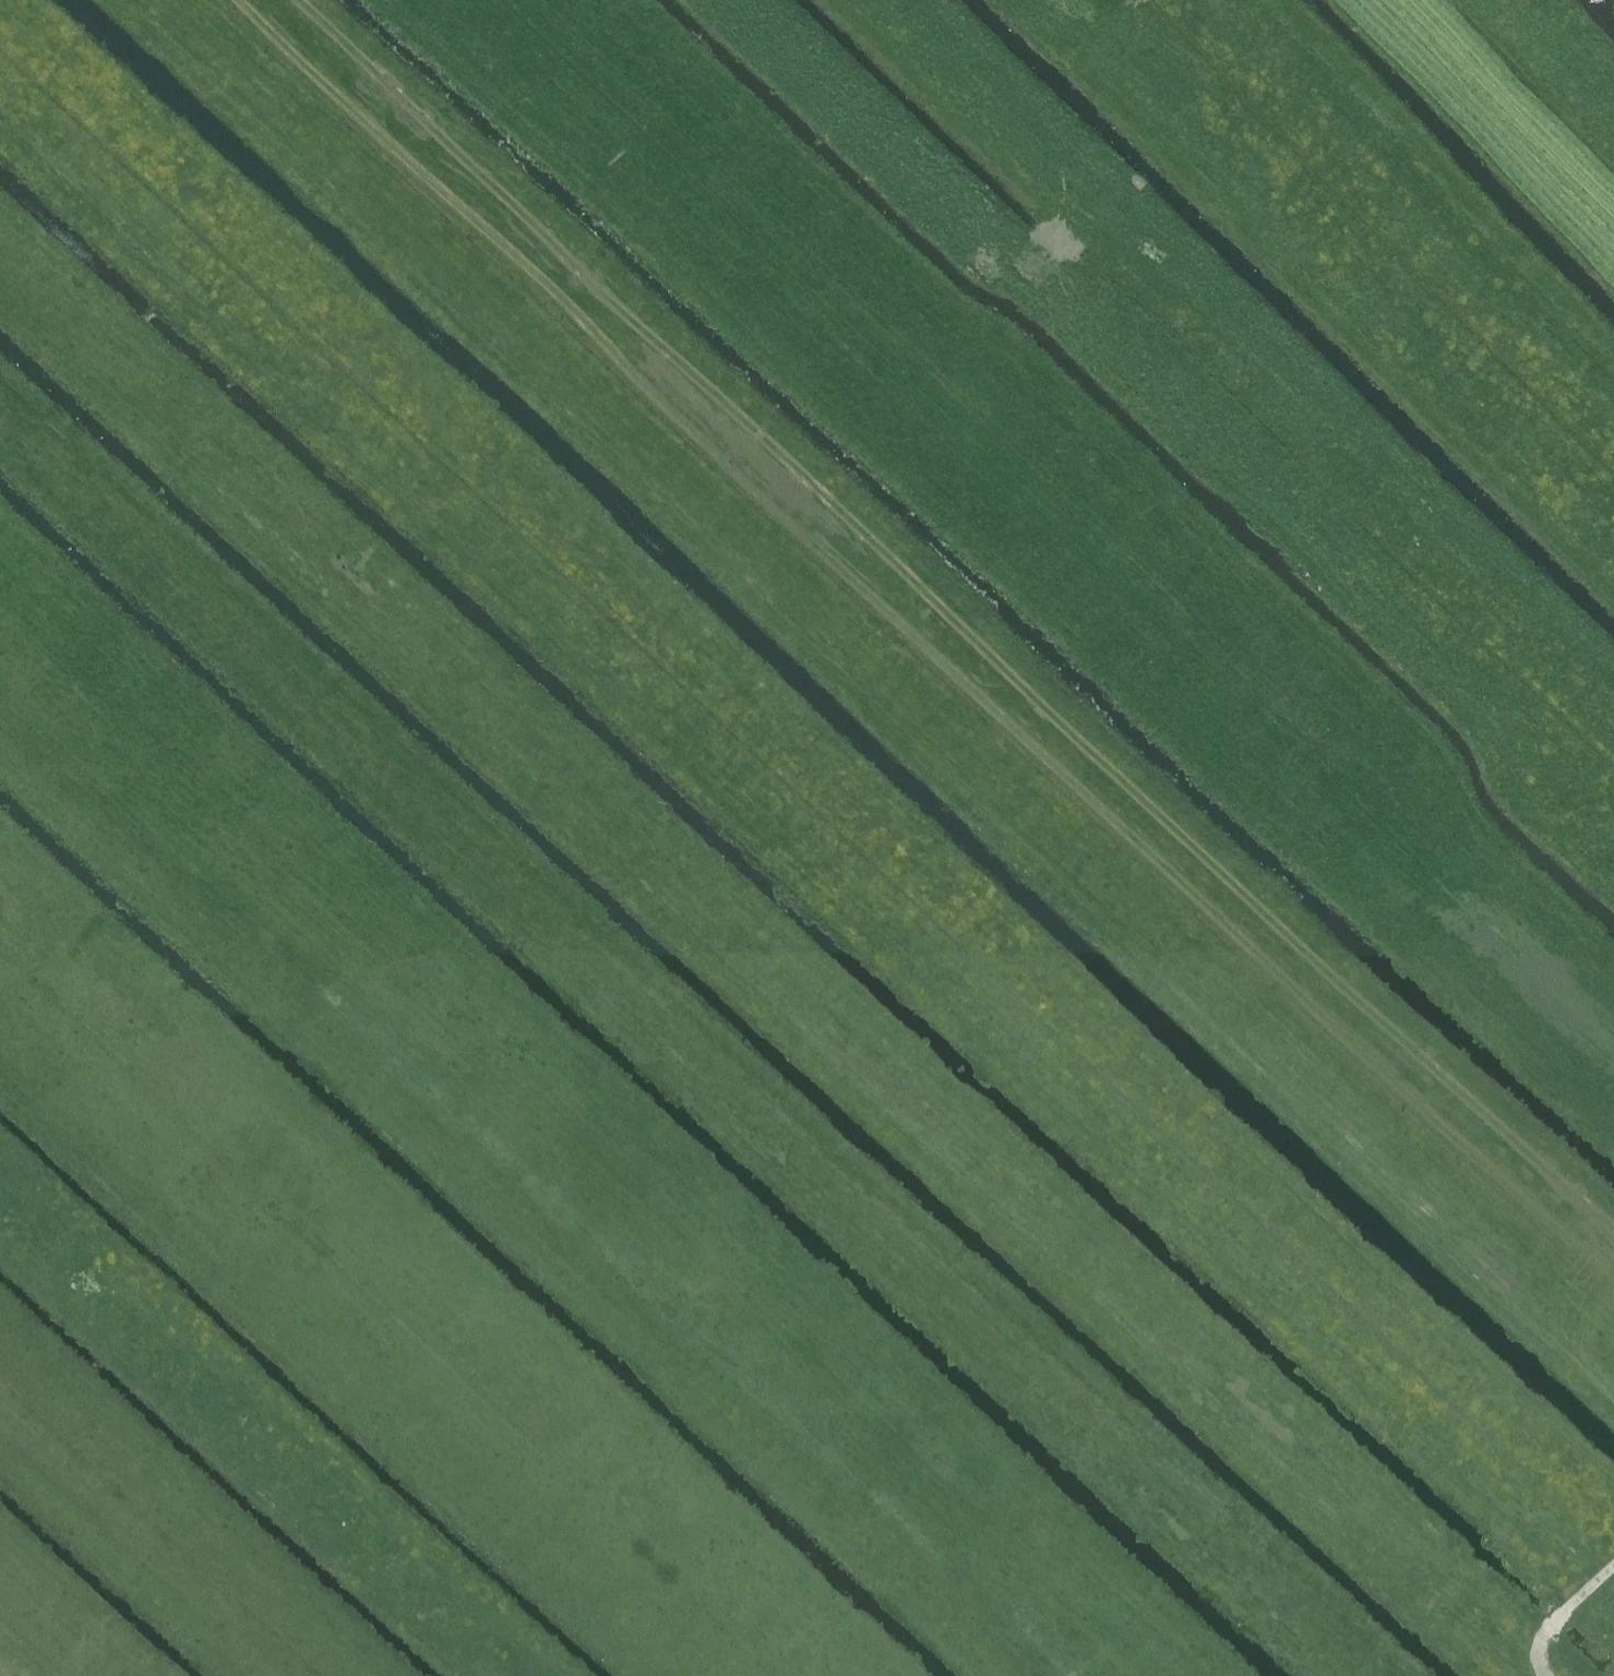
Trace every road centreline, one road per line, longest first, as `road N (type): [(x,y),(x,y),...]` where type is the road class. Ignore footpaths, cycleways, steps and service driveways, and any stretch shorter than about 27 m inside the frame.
road 1 (track): [(1549,1675),(1539,1643),(1613,1569)]

